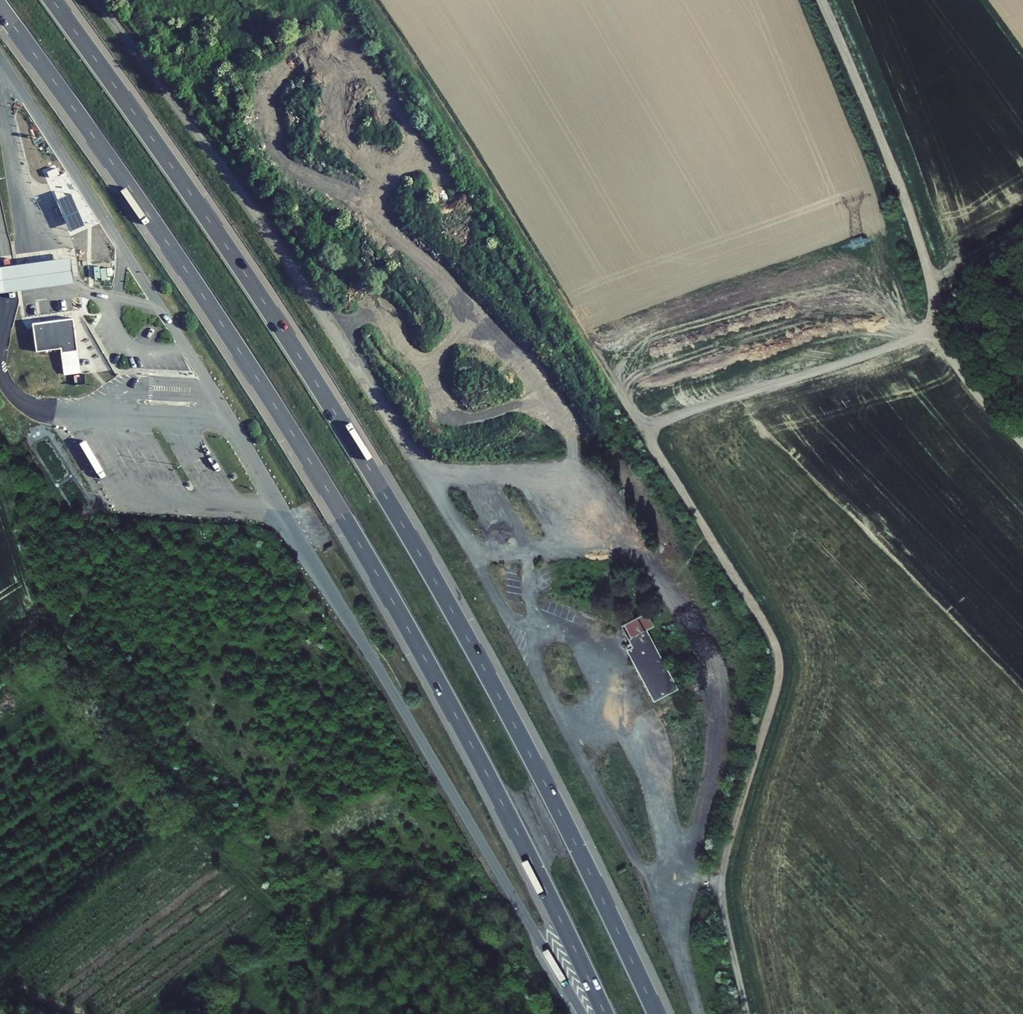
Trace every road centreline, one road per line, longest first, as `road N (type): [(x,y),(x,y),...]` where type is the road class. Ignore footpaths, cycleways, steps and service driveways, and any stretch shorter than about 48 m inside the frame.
road 1 (motorway): [(657,1013),(548,789),(392,506),(253,285),(53,0)]
road 2 (motorway): [(0,8),(170,247),(335,503),(483,767),(604,1013)]
road 3 (track): [(743,1013),(716,894),(789,667),(648,424),(938,331)]
road 4 (motorway): [(294,529),(582,1013)]
road 5 (track): [(822,0),(913,222),(938,331)]
road 6 (track): [(1022,441),(947,356),(938,331)]

